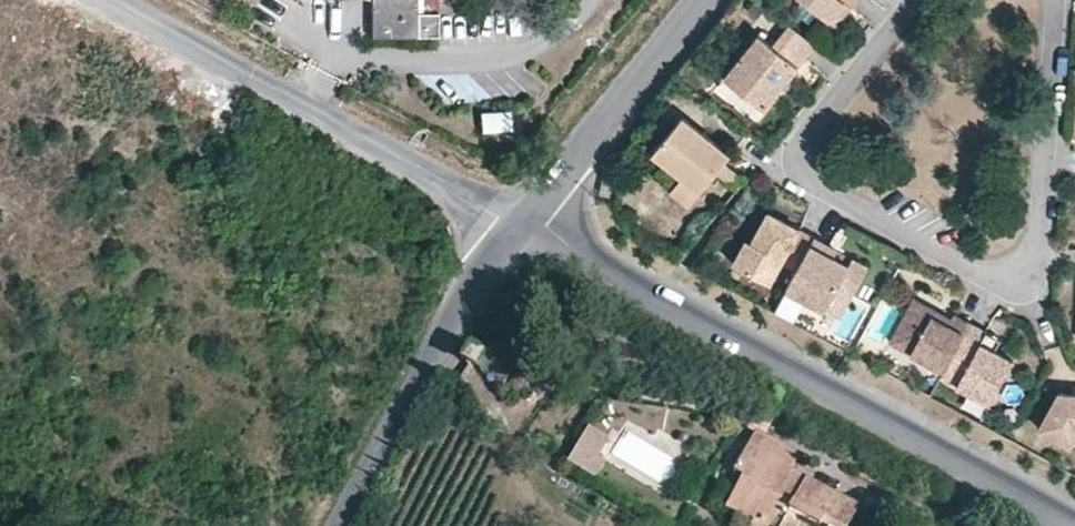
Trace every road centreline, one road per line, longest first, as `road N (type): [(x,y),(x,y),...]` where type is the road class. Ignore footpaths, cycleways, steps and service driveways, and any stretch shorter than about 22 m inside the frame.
road 1 (residential): [(916,0),(812,129),(808,168),(814,181),(964,265),(1008,273),(1030,261),(1042,223),(1058,0)]
road 2 (residential): [(524,222),(1074,522)]
road 3 (unclassified): [(524,222),(118,0)]
road 4 (residential): [(340,525),(467,289),(524,222)]
road 5 (residential): [(524,222),(703,0)]

